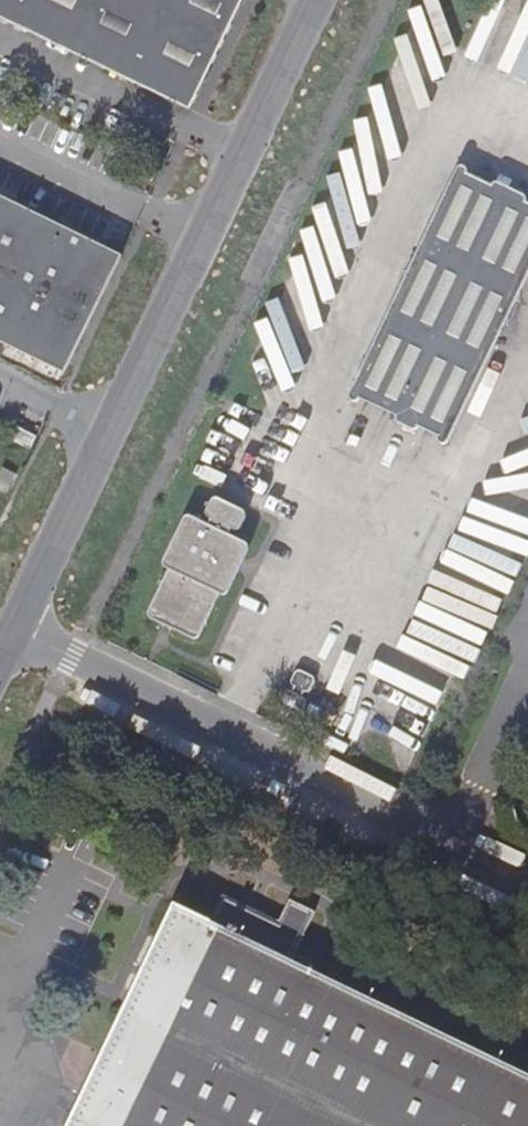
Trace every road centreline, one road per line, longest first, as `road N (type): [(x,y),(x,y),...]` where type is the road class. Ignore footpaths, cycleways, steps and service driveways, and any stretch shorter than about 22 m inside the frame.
road 1 (unclassified): [(17,629),(317,0)]
road 2 (residential): [(527,880),(17,629)]

